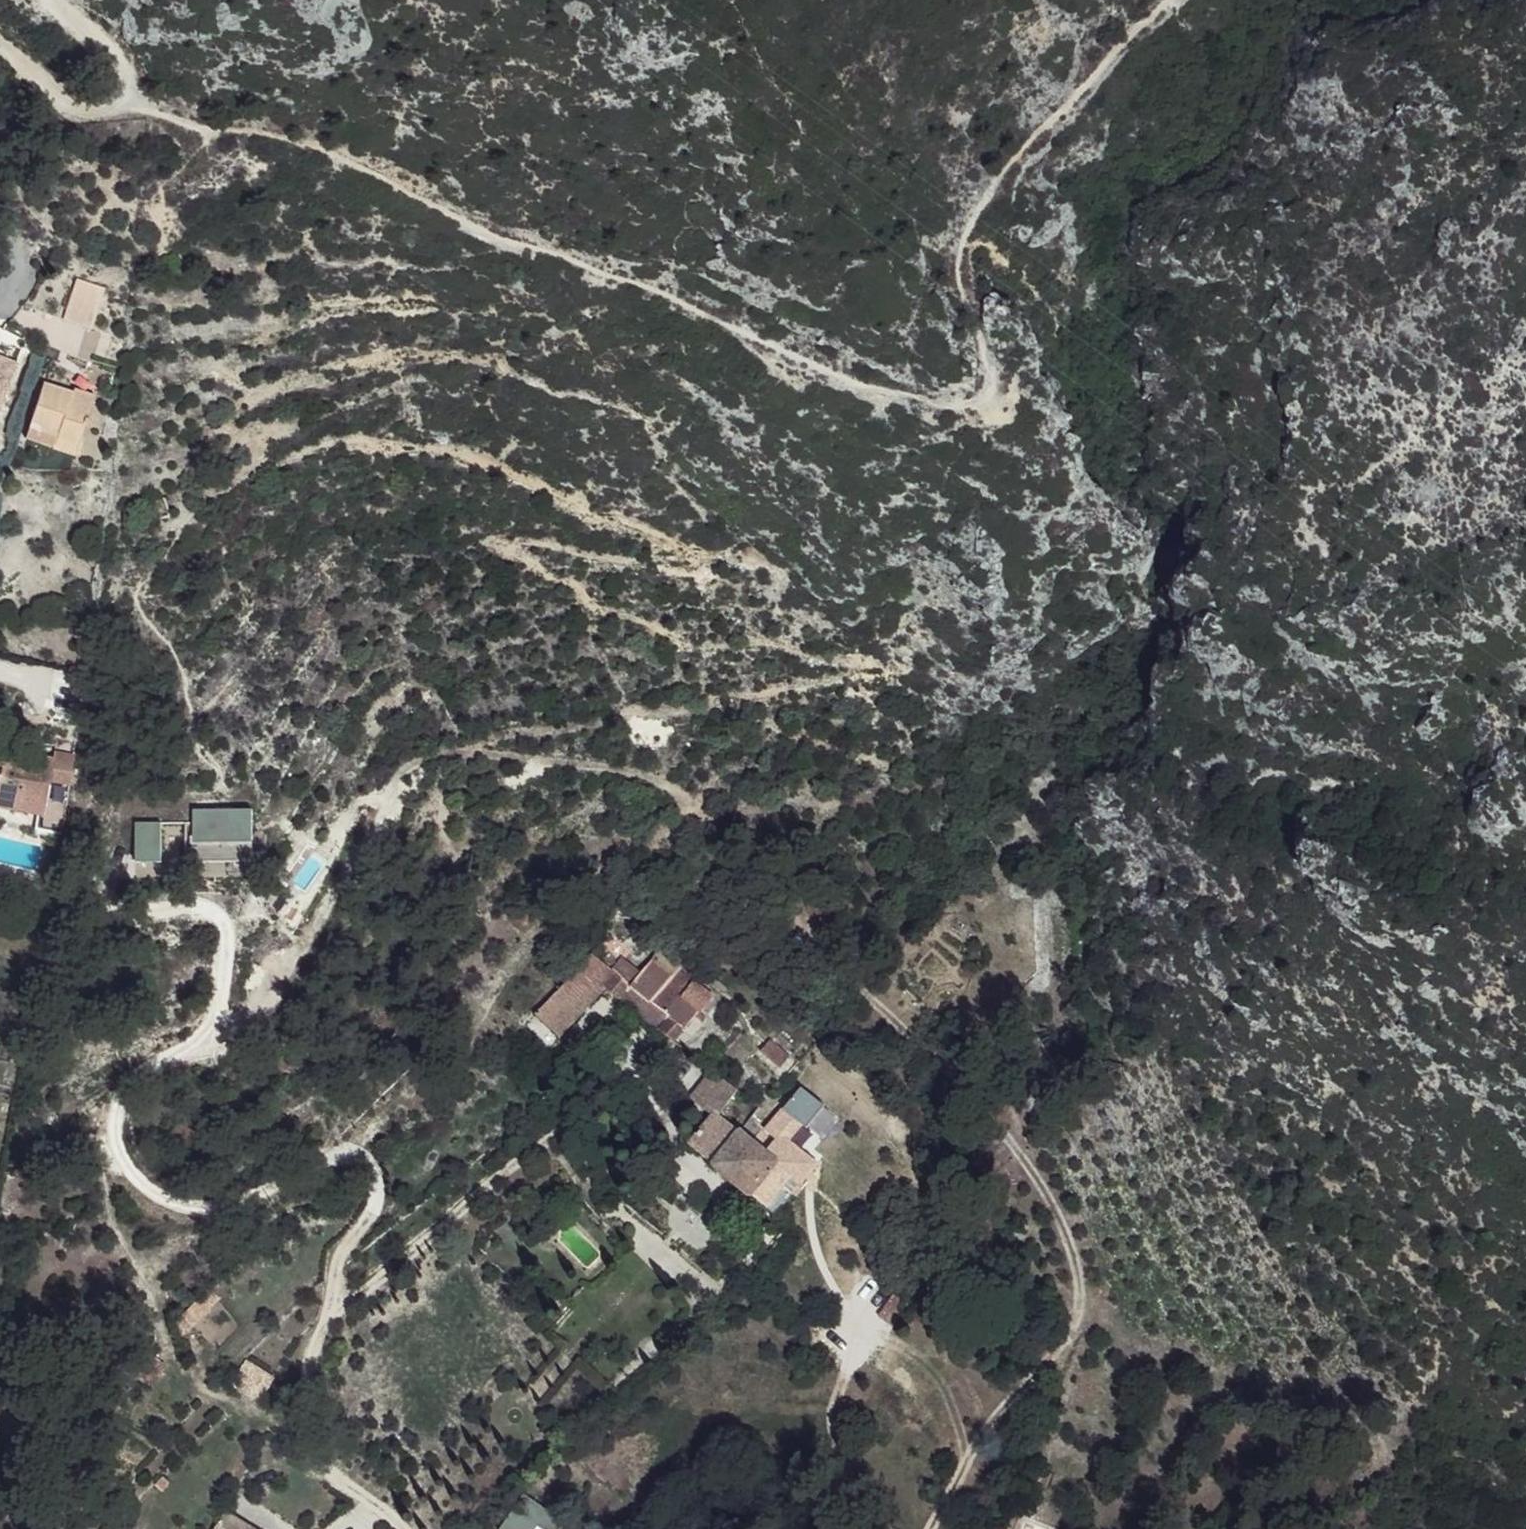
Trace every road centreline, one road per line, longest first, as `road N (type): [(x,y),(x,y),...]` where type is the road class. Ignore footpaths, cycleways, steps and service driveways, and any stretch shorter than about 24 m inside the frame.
road 1 (residential): [(523,1162),(347,1314),(316,1369),(316,1438),(411,1528)]
road 2 (track): [(49,0),(122,61),(124,98),(99,116),(64,108),(0,48)]

